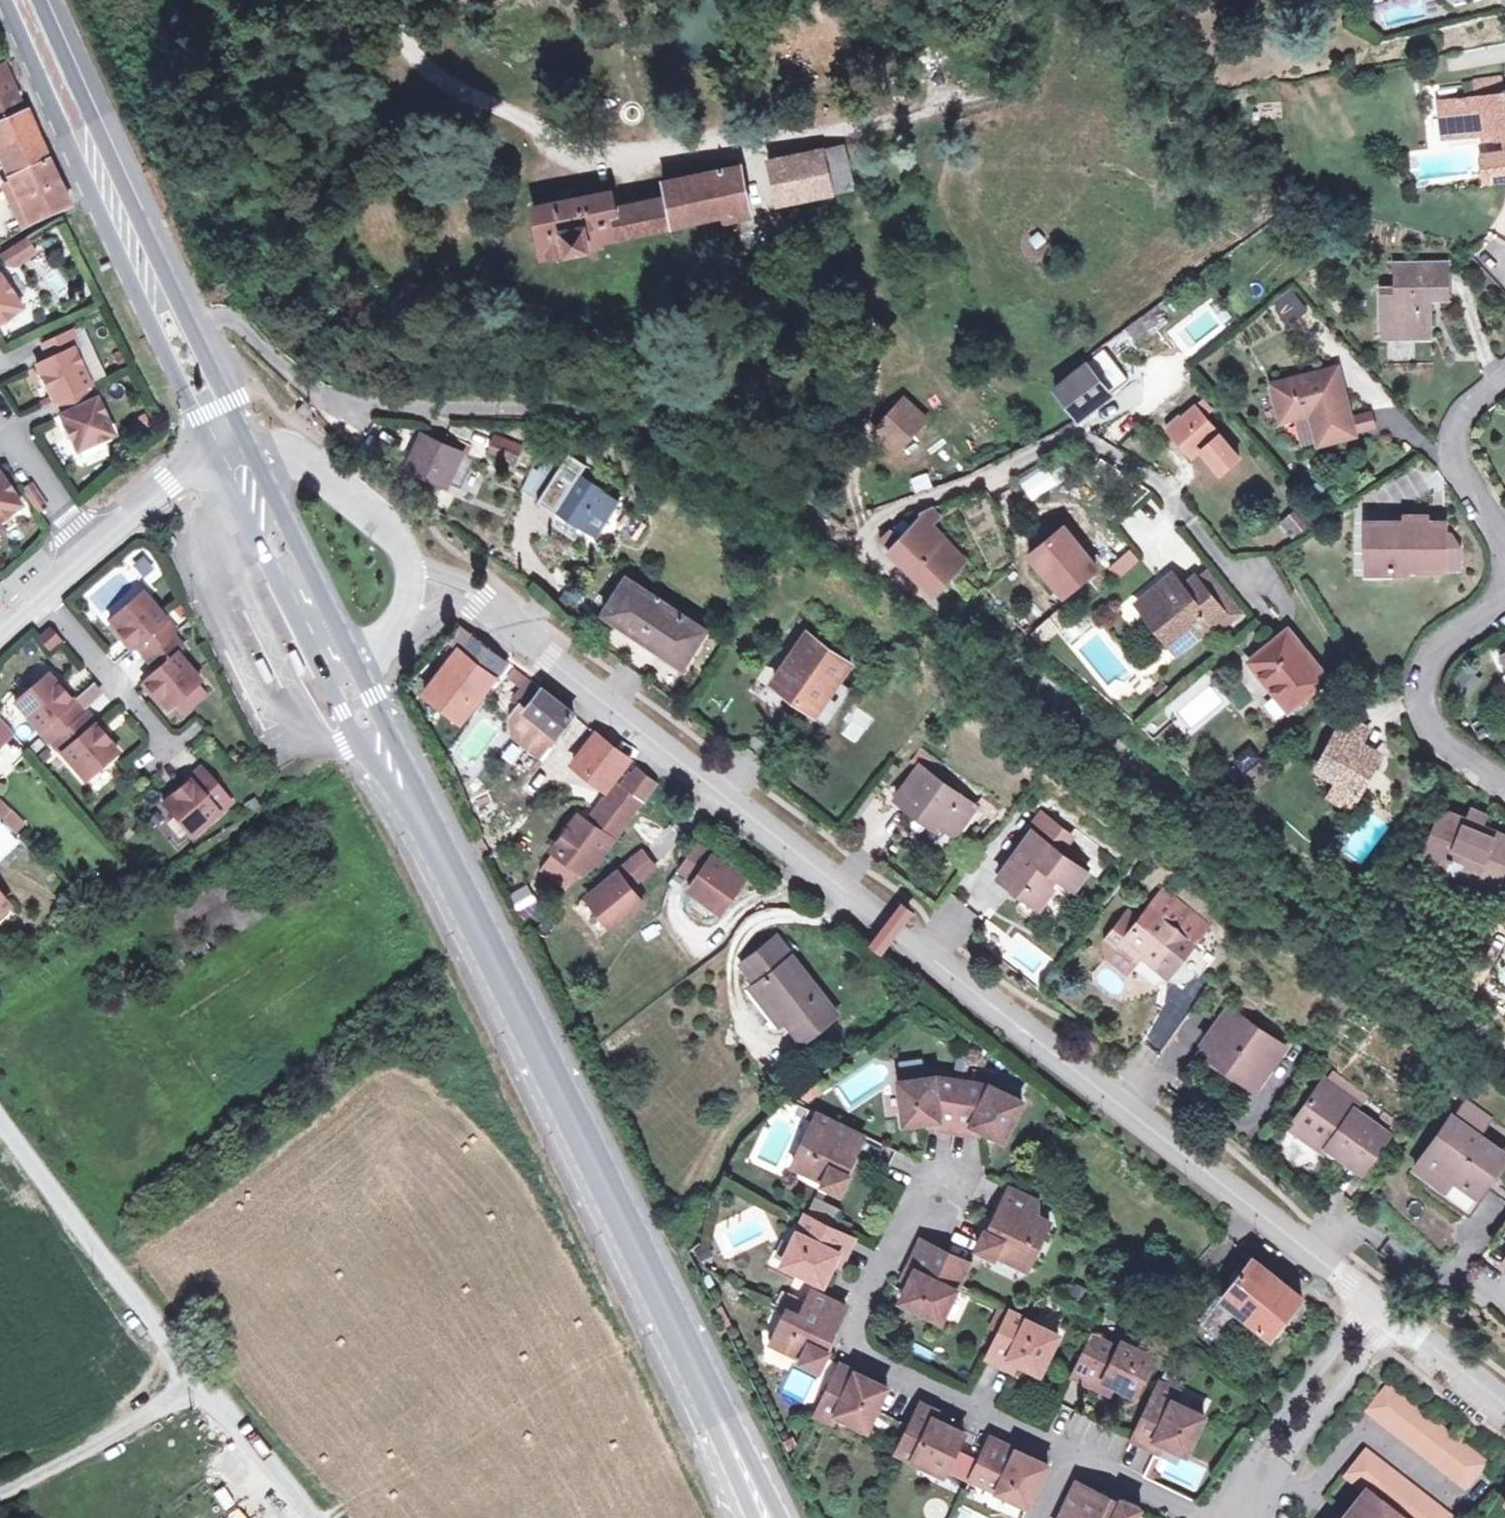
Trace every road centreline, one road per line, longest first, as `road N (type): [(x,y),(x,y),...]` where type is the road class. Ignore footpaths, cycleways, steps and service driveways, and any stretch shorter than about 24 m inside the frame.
road 1 (residential): [(1369,1306),(483,605)]
road 2 (residential): [(859,547),(1065,695),(1272,879),(1475,1034),(1504,1045)]
road 3 (secondary): [(738,1479),(394,777)]
road 4 (residential): [(181,311),(197,306),(231,315),(328,391),(374,401),(537,401),(656,423),(726,457),(859,547)]
road 5 (secondary): [(0,1),(218,465)]
road 6 (residential): [(1208,547),(1138,462),(1080,432),(873,523),(859,547)]
road 7 (residential): [(1074,1457),(849,1345),(928,1190)]
road 8 (secondary): [(181,311),(40,0)]
road 9 (unclassified): [(203,1377),(0,1109)]
road 10 (residential): [(1504,603),(1421,671),(1429,727),(1504,784)]
road 11 (secondary): [(269,569),(339,712),(394,777)]
road 12 (secondary): [(353,663),(250,453)]
road 13 (unclassified): [(203,1377),(0,1486)]
road 14 (residential): [(218,465),(158,495),(39,596)]
road 15 (residential): [(1369,1306),(1258,1457),(1258,1478)]
road 16 (residential): [(1258,1478),(1276,1469),(1390,1322)]
road 17 (residential): [(410,565),(395,541),(293,453),(250,453)]
road 18 (residential): [(1504,557),(1455,444),(1461,423),(1504,385)]
road 19 (residential): [(39,596),(165,744)]
road 20 (unclassified): [(315,1517),(203,1377)]
road 21 (residential): [(1223,1517),(1074,1457)]
road 22 (secondary): [(250,453),(181,311)]
road 23 (residential): [(1504,1407),(1390,1322)]
road 24 (residential): [(269,569),(291,576),(332,660),(342,668),(353,663)]
road 25 (secondary): [(394,777),(353,663)]

